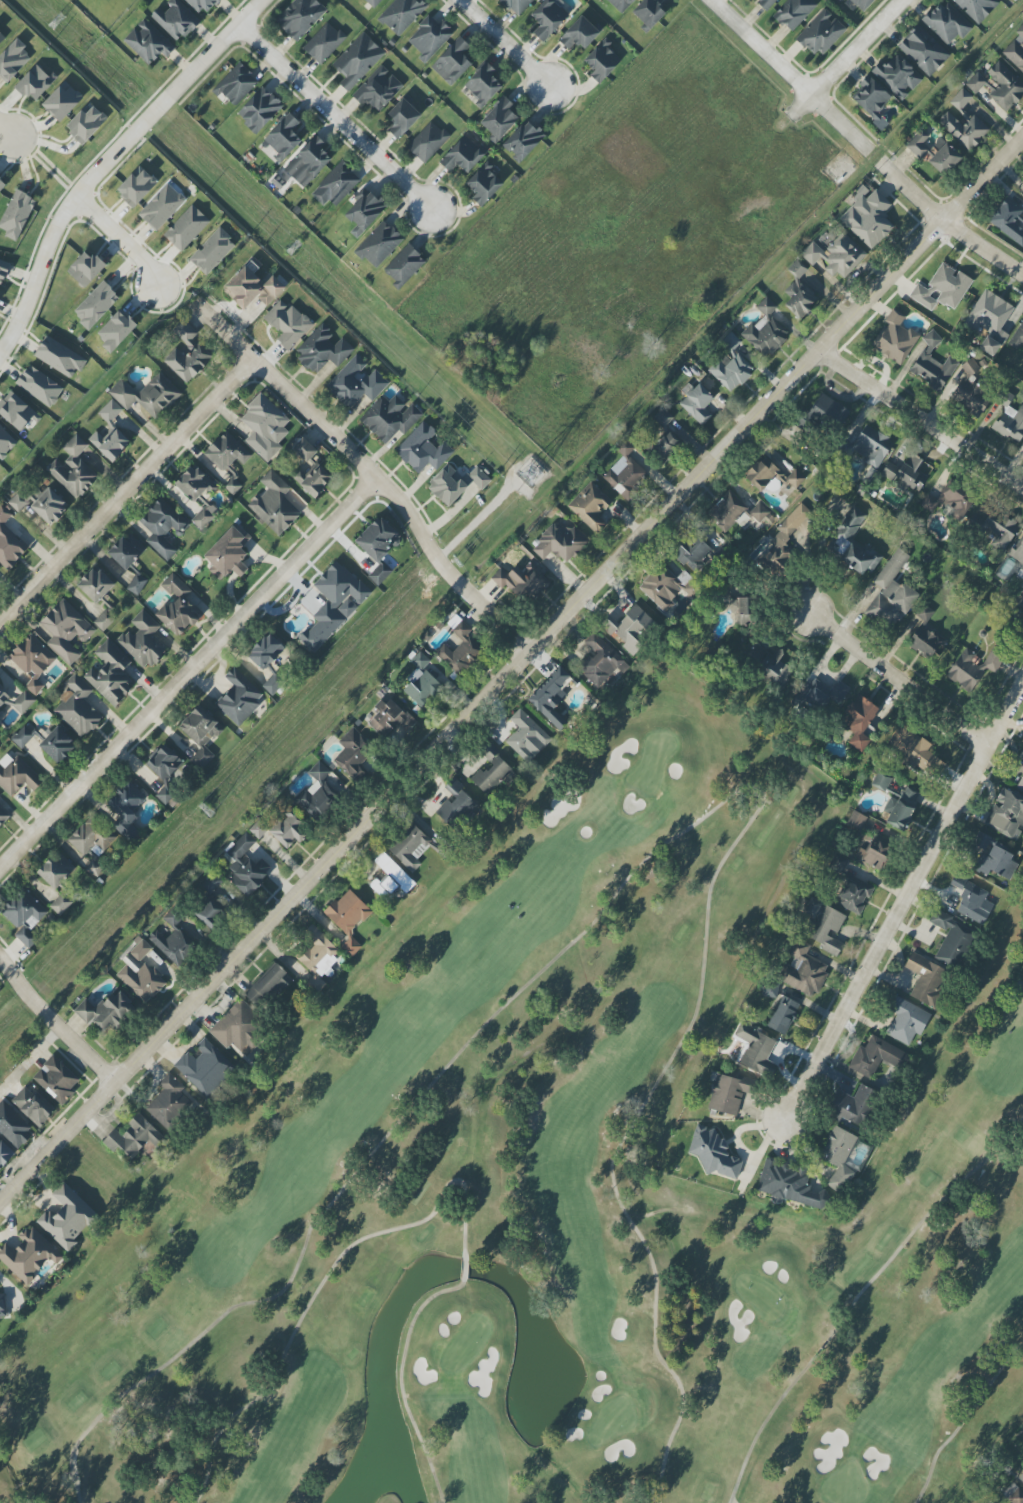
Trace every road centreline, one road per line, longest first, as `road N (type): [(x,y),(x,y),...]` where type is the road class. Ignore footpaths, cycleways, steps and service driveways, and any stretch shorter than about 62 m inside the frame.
road 1 (residential): [(1022,137),(0,1202)]
road 2 (residential): [(0,868),(378,479)]
road 3 (residential): [(1022,689),(781,1140)]
road 4 (residential): [(531,650),(438,562),(378,479),(194,303)]
road 5 (residential): [(0,353),(59,219),(266,0)]
road 6 (residential): [(0,622),(252,359)]
road 7 (residential): [(432,210),(241,26)]
road 8 (residential): [(1022,488),(819,352)]
road 9 (residential): [(994,746),(810,615)]
road 10 (residential): [(869,151),(712,0)]
road 11 (residential): [(1022,275),(942,220),(882,164)]
road 12 (residential): [(114,1083),(0,959)]
road 13 (residential): [(789,118),(904,0)]
road 14 (residential): [(549,87),(457,0)]
road 15 (residential): [(159,286),(77,196)]

